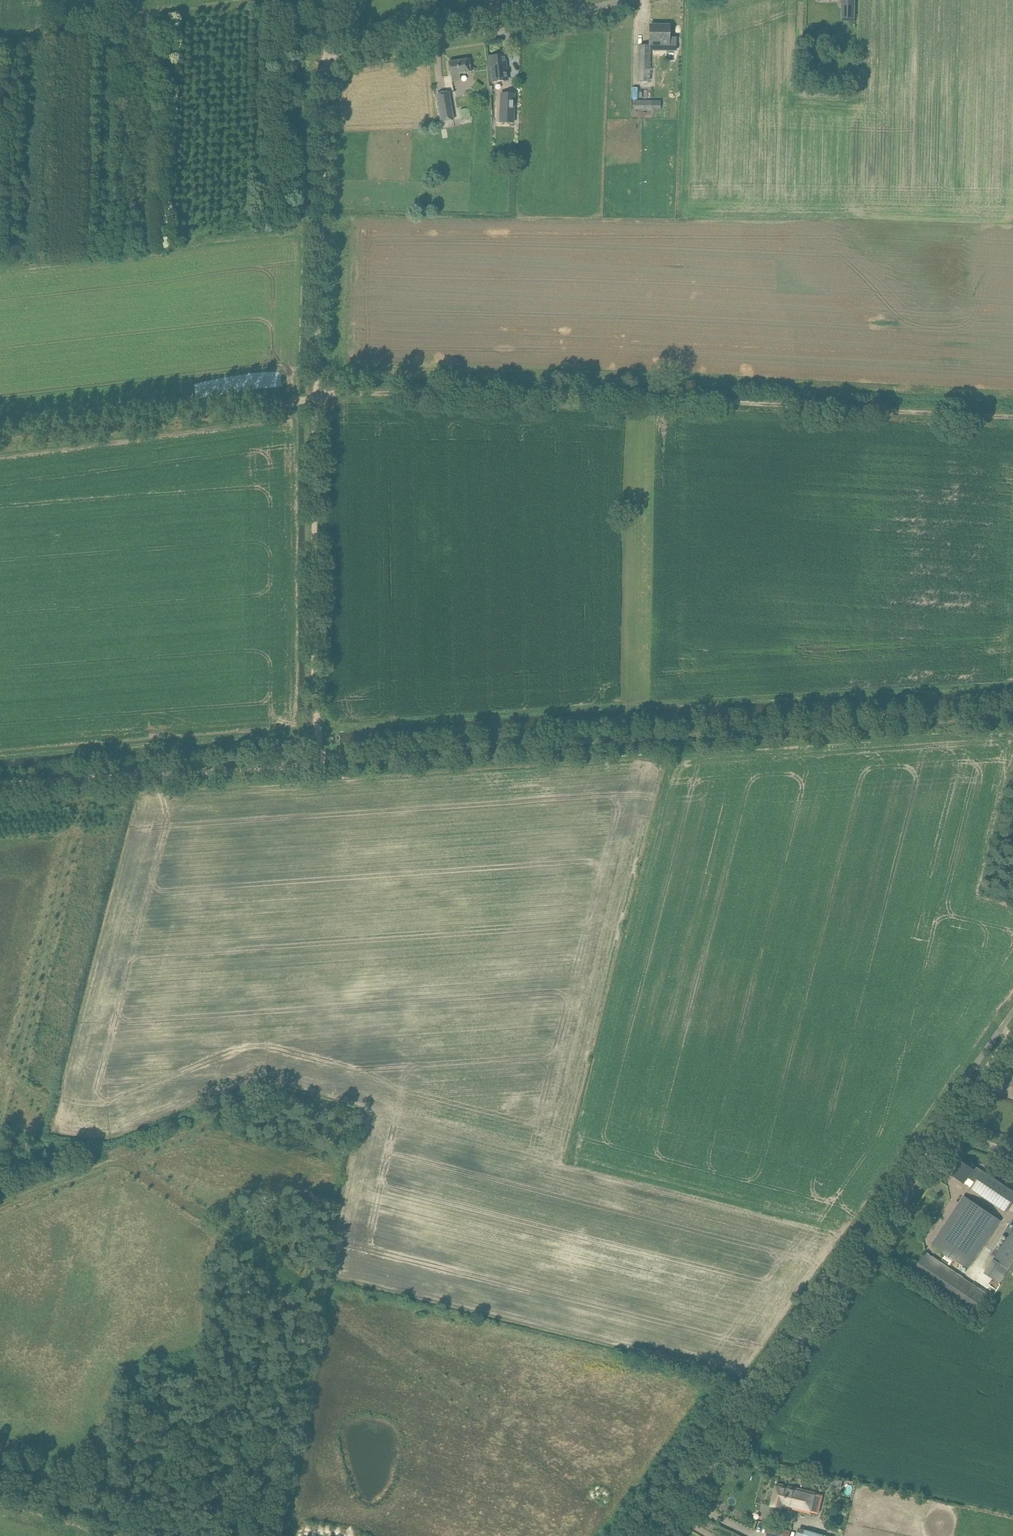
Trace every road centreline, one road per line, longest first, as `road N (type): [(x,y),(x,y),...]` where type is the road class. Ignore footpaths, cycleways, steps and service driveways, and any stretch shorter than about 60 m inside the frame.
road 1 (track): [(316,392),(541,389),(1012,416)]
road 2 (tertiary): [(1012,1036),(660,1535)]
road 3 (track): [(315,760),(316,401)]
road 4 (track): [(316,392),(326,55)]
road 5 (track): [(316,401),(0,445)]
road 6 (residential): [(326,55),(639,0)]
road 7 (track): [(0,781),(315,760)]

